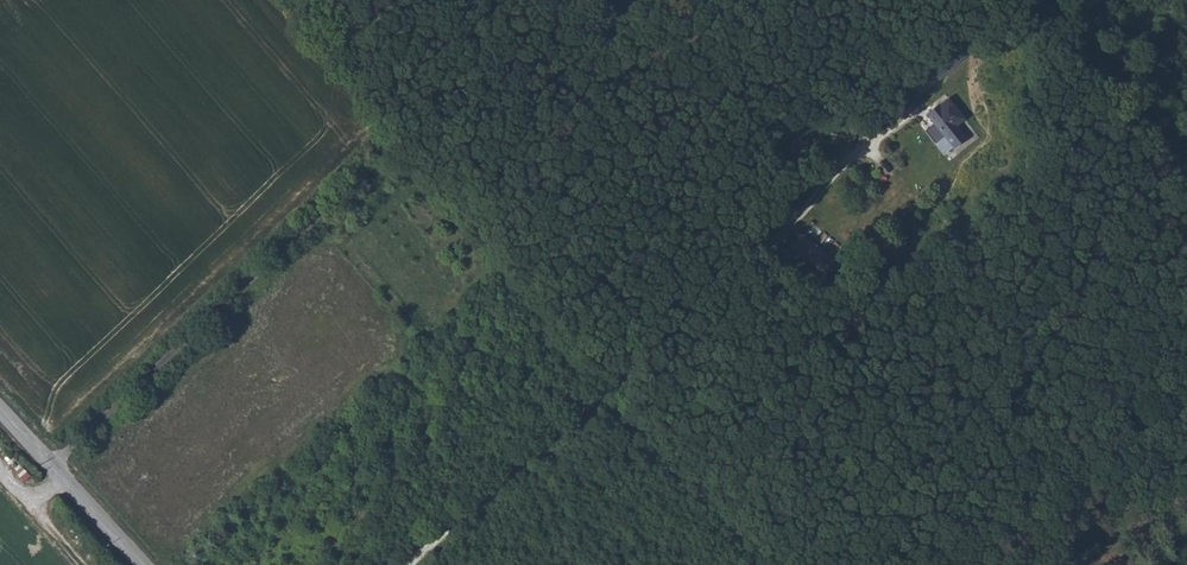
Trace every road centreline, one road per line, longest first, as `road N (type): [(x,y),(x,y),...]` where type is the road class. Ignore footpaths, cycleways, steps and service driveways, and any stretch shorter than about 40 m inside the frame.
road 1 (track): [(405,564),(798,219),(849,155),(916,100)]
road 2 (track): [(49,464),(554,0)]
road 3 (track): [(960,564),(1186,375)]
road 4 (tertiary): [(142,564),(0,410)]

